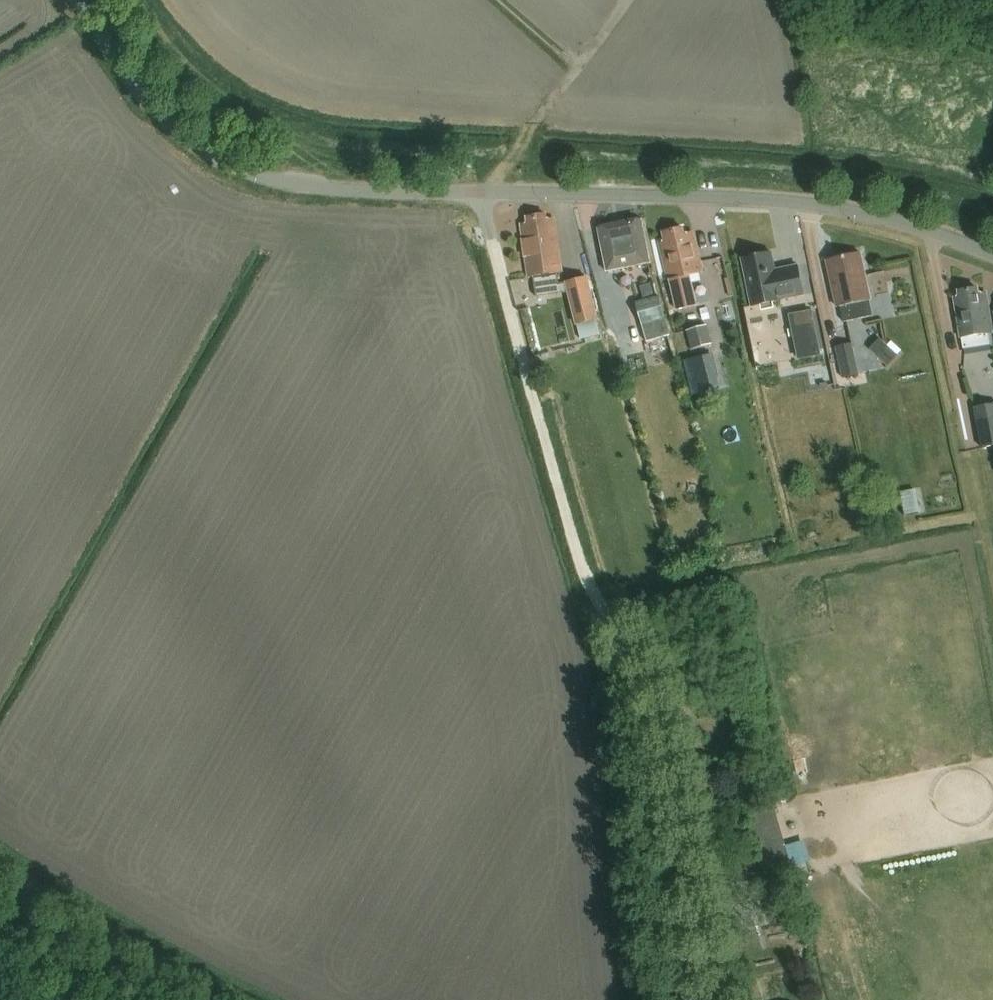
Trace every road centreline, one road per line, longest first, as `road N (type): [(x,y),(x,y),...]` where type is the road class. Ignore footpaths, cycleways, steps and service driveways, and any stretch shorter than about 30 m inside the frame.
road 1 (residential): [(992,256),(811,203),(320,187),(257,177),(191,146),(150,107),(81,0)]

